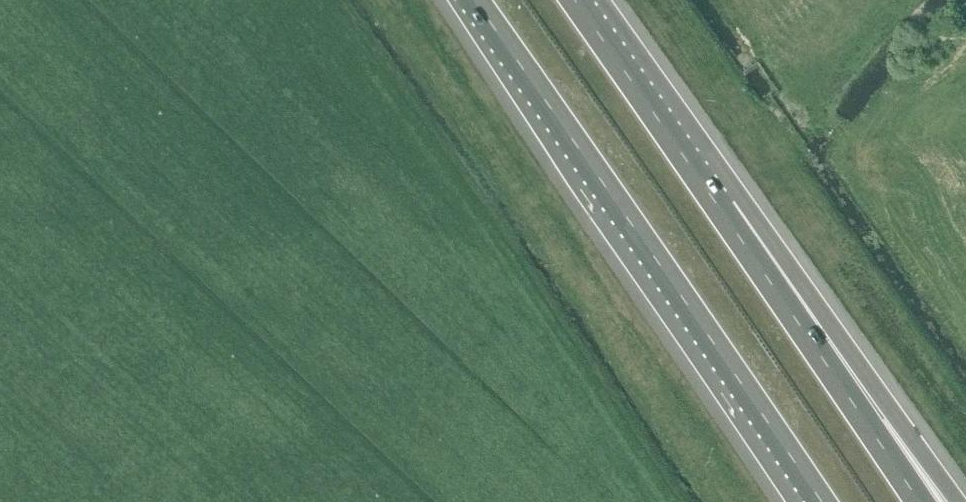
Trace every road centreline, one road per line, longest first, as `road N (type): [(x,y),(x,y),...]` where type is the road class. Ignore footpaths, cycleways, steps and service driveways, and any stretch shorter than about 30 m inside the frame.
road 1 (motorway): [(471,0),(819,501)]
road 2 (motorway): [(953,501),(721,209)]
road 3 (motorway): [(916,501),(721,209)]
road 4 (motorway): [(721,209),(574,0)]

